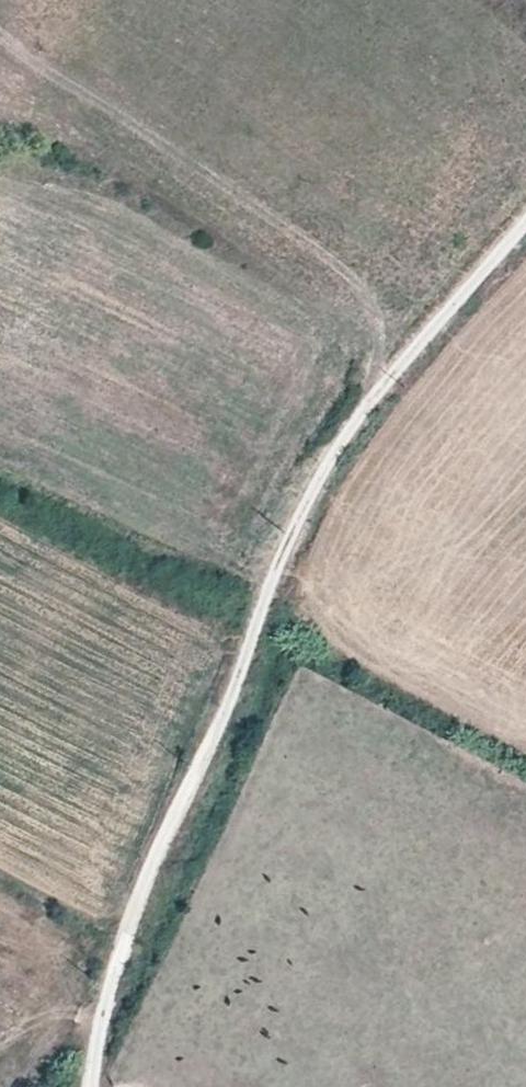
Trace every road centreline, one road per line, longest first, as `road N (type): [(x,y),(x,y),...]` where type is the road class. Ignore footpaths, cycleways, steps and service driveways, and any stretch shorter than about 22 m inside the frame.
road 1 (track): [(90,1086),(155,861),(332,453),(525,225)]

